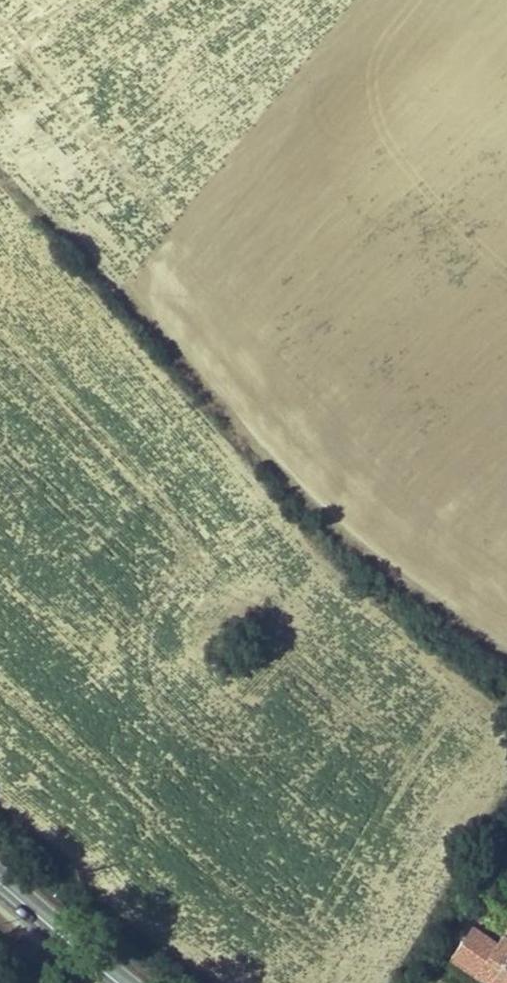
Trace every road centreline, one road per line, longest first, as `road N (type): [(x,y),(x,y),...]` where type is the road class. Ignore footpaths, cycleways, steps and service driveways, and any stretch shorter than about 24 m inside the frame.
road 1 (primary): [(0,884),(110,982)]

